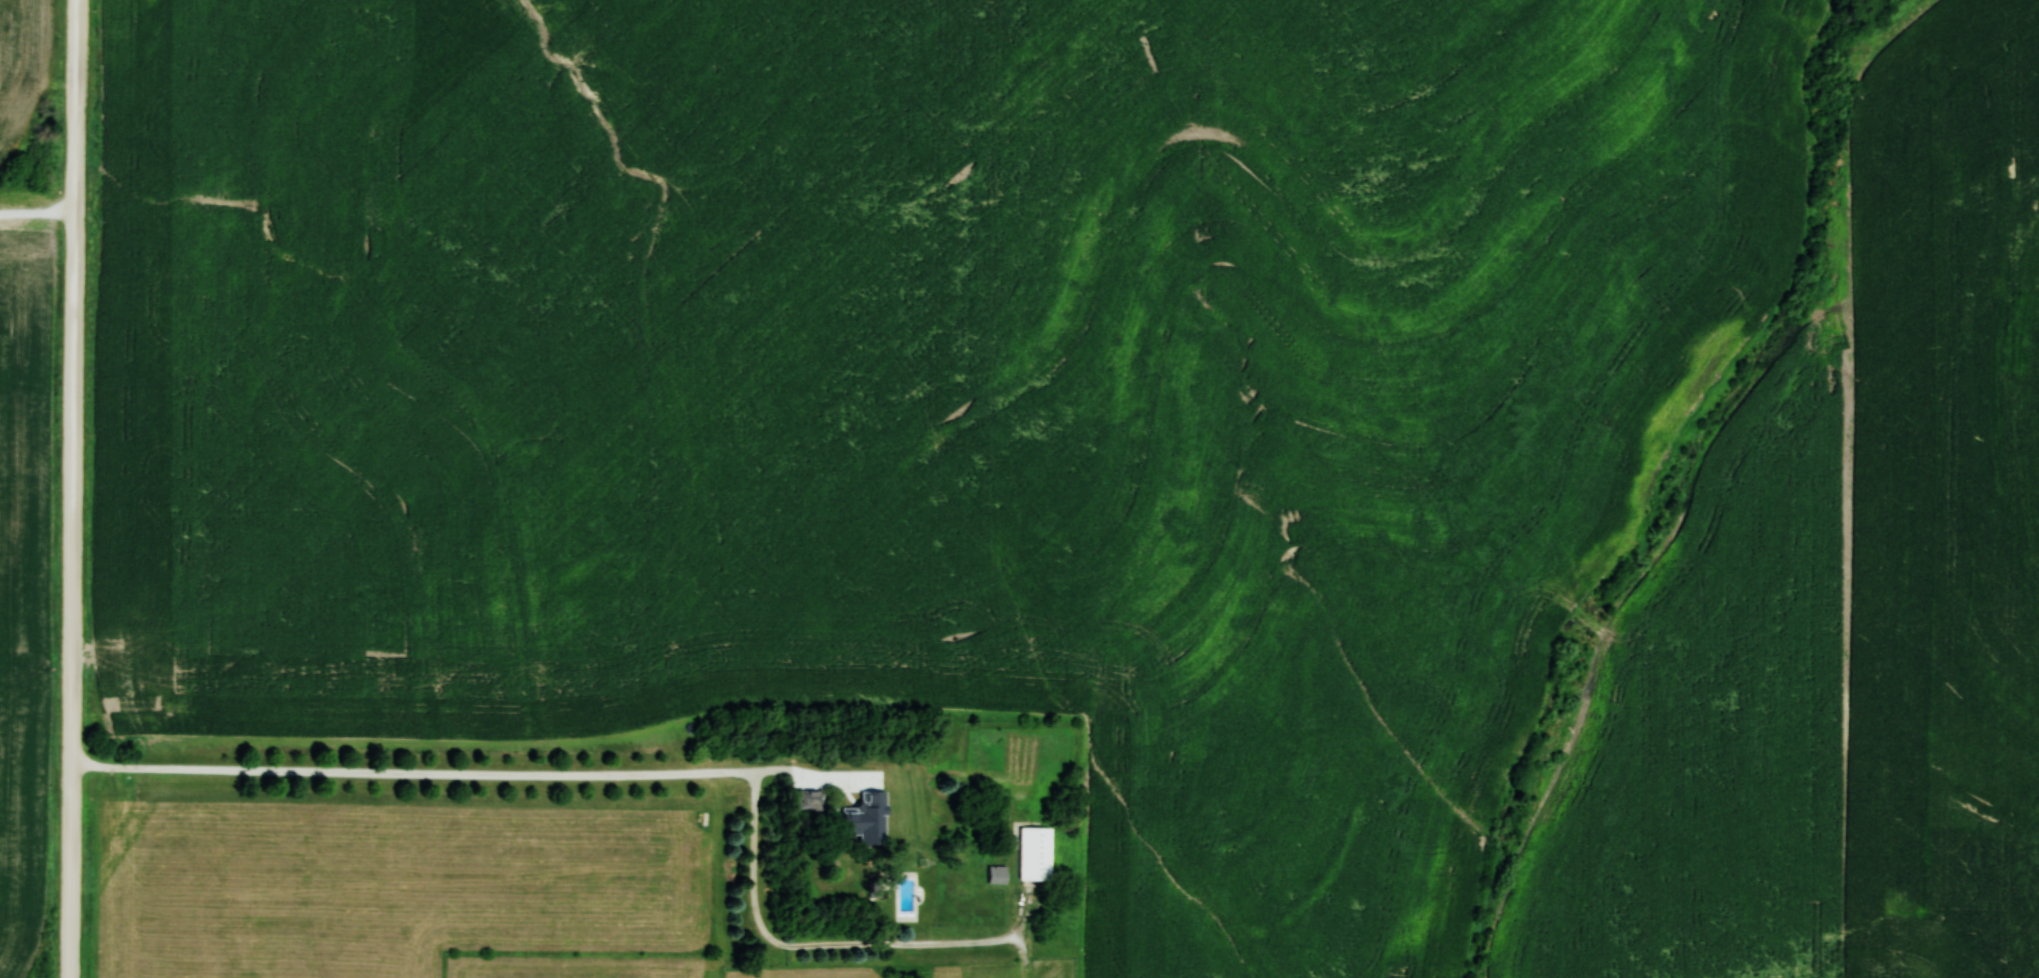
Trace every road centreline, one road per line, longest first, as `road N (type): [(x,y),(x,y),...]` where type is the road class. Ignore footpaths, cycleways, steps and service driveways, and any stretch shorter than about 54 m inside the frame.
road 1 (residential): [(70,977),(78,0)]

